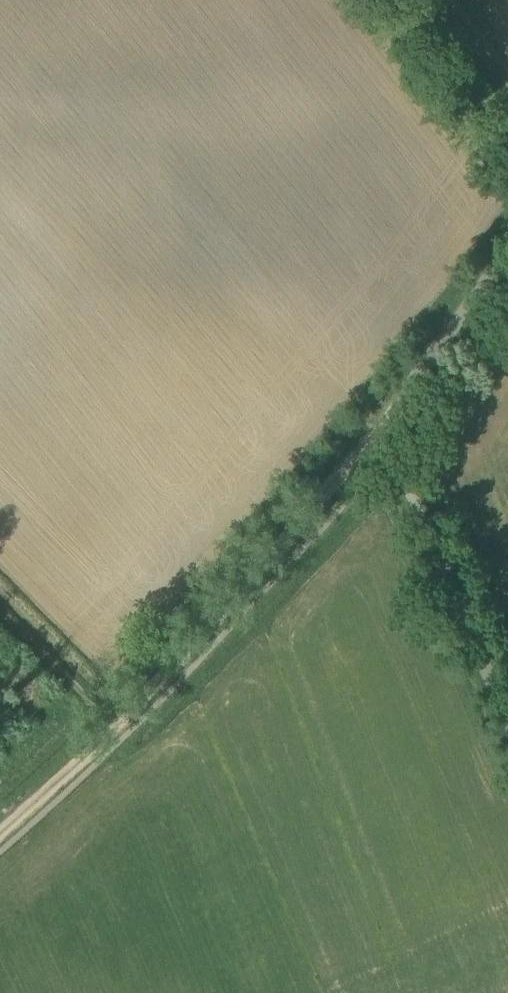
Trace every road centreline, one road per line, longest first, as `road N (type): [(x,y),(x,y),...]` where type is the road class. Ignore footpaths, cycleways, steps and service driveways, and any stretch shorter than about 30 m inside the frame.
road 1 (track): [(392,425),(0,830)]
road 2 (unclassified): [(507,724),(413,502),(392,425),(403,392),(507,247)]
road 3 (unclassified): [(507,123),(412,0)]

